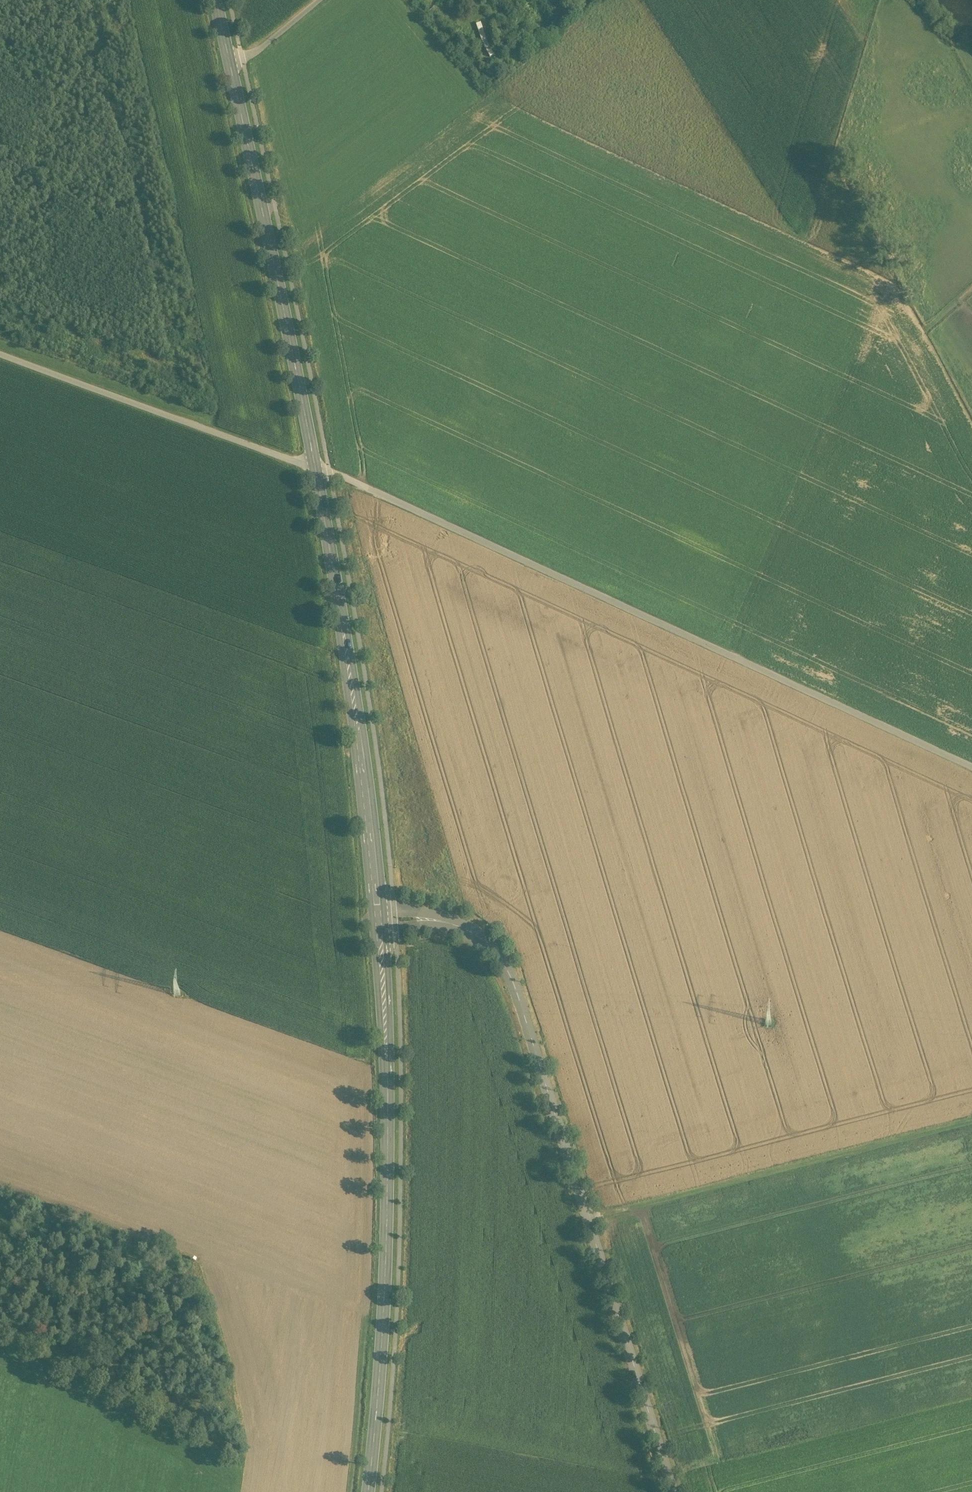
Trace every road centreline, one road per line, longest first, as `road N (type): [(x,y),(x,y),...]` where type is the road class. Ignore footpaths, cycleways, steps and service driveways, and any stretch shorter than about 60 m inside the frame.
road 1 (unclassified): [(971,769),(316,467)]
road 2 (residential): [(379,922),(450,924),(485,943),(507,970),(674,1491)]
road 3 (secondary): [(368,1491),(387,1237),(379,922)]
road 4 (secondary): [(379,922),(316,467)]
road 5 (secondary): [(316,467),(230,63)]
road 6 (unclassified): [(0,355),(316,467)]

